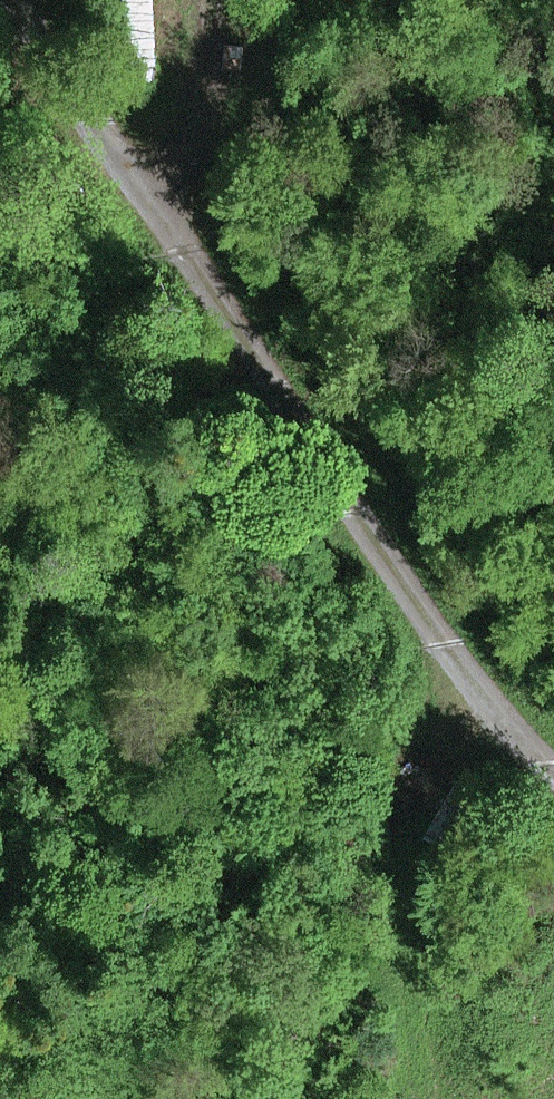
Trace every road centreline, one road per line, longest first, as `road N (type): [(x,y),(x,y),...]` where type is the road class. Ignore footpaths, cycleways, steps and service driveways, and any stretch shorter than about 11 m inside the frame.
road 1 (track): [(22,0),(485,696),(553,764)]
road 2 (track): [(421,1098),(408,887),(421,791),(448,739),(485,696)]
road 3 (track): [(145,185),(206,55),(218,0)]

